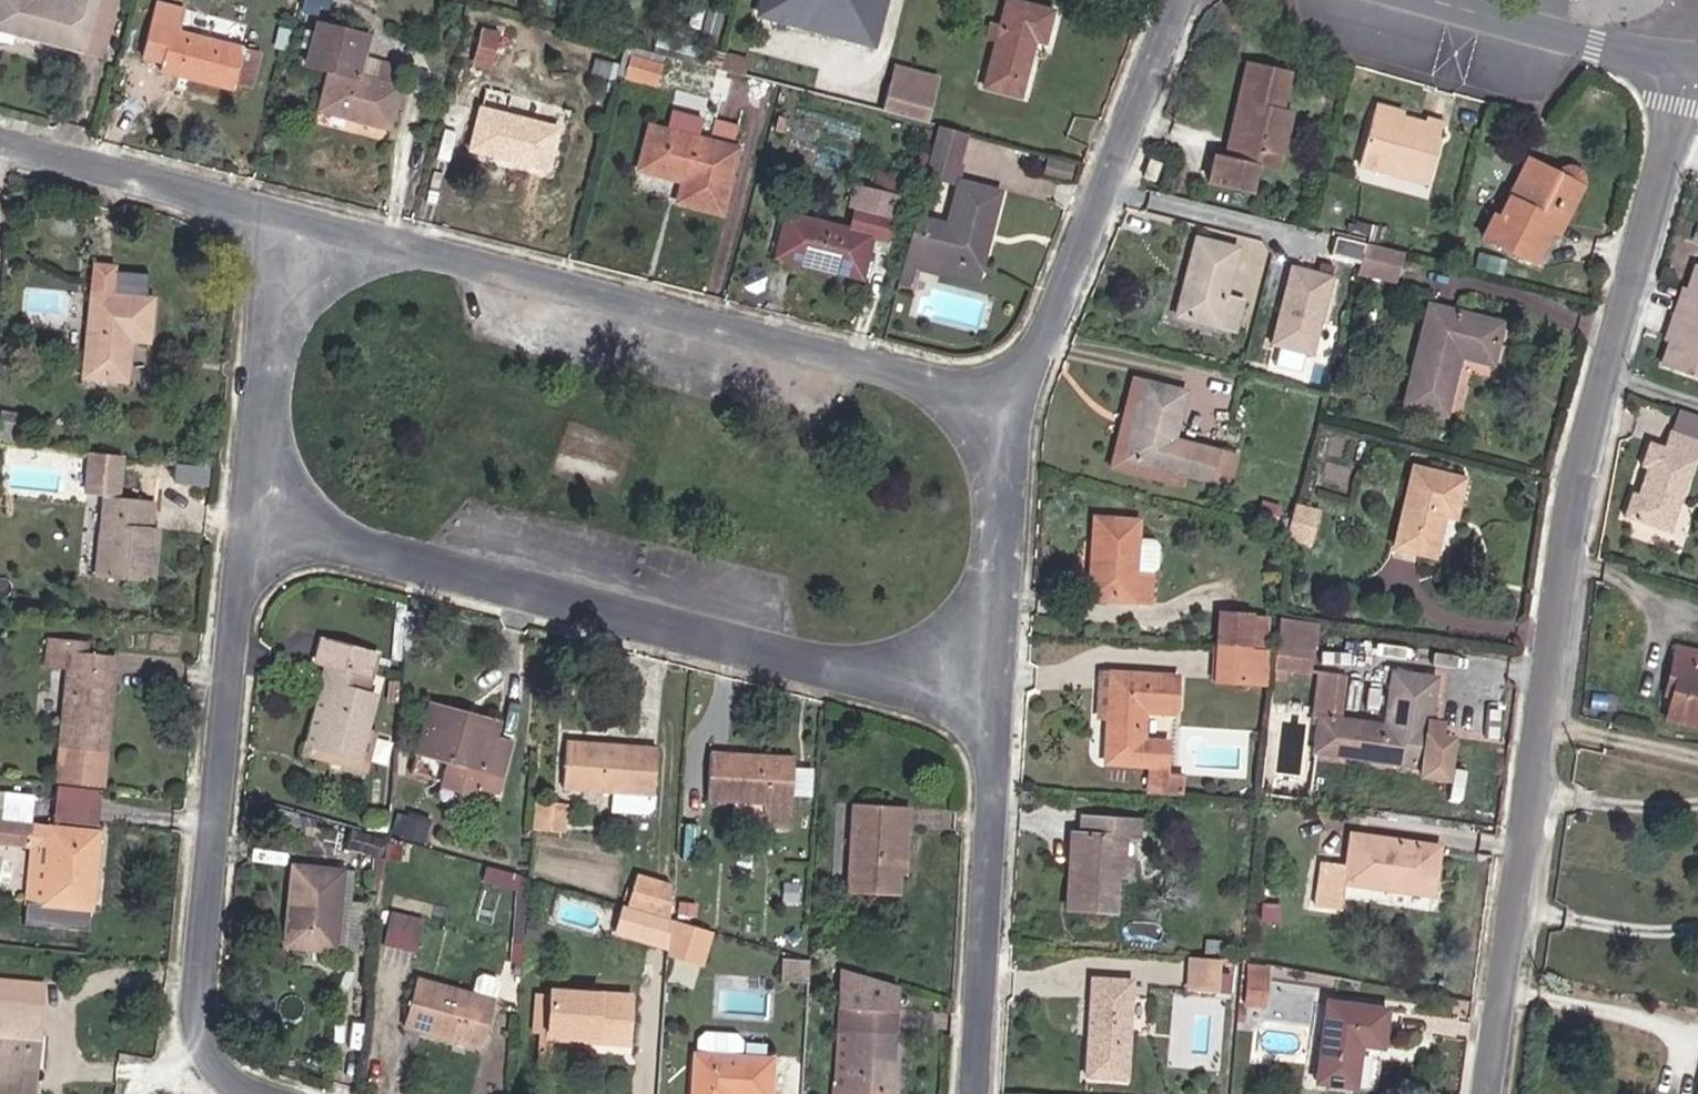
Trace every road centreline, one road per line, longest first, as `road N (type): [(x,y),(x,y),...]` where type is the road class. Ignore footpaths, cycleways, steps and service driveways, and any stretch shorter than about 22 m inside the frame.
road 1 (residential): [(1688,61),(1584,463),(1493,1093)]
road 2 (residential): [(261,518),(999,710)]
road 3 (residential): [(304,221),(1021,403)]
road 4 (residential): [(252,1093),(240,1091),(191,1009),(261,518)]
road 5 (residential): [(1180,0),(1021,403)]
road 6 (residential): [(999,710),(977,1093)]
road 7 (residential): [(0,143),(304,221)]
road 8 (residential): [(1021,403),(999,710)]
road 9 (residential): [(261,518),(304,221)]
road 10 (residential): [(1688,61),(1434,0)]

